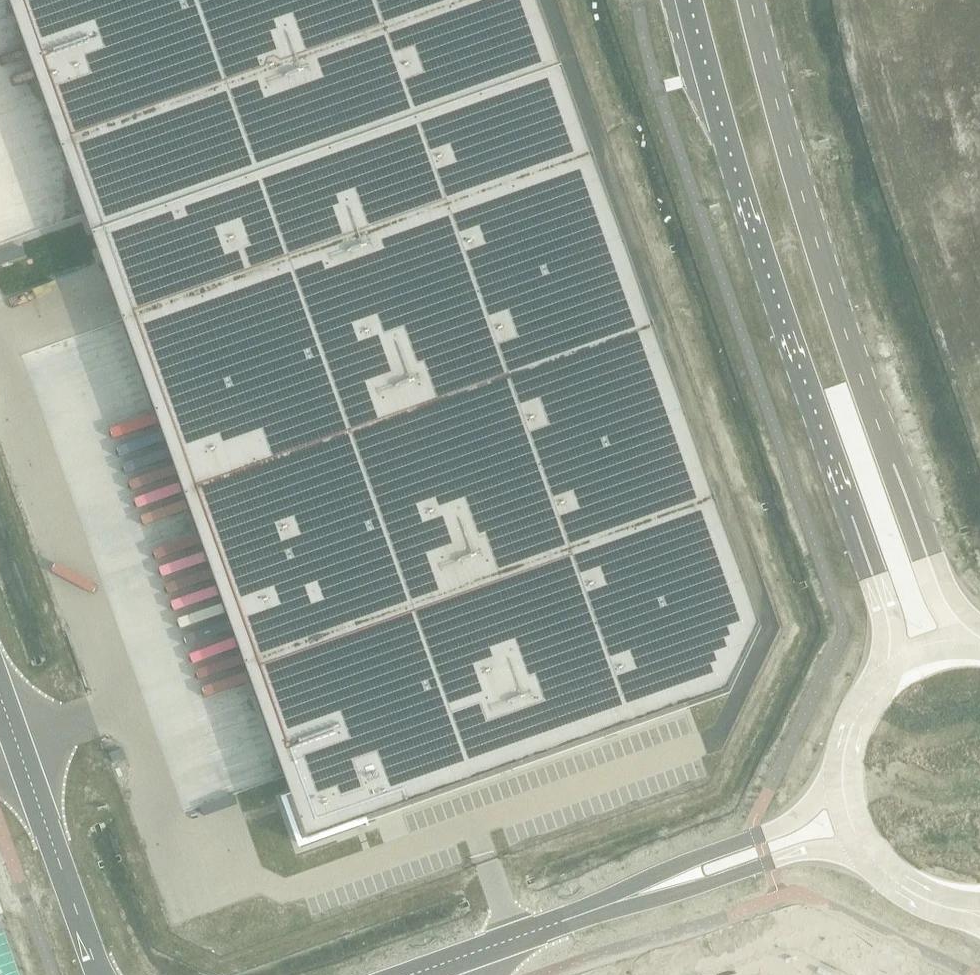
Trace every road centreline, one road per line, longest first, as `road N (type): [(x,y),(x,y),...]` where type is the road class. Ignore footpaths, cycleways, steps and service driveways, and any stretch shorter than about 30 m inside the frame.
road 1 (tertiary): [(689,0),(889,625),(893,675)]
road 2 (tertiary): [(972,648),(926,558),(791,154),(751,0)]
road 3 (unclassified): [(99,974),(0,695)]
road 4 (unclassified): [(417,974),(645,894)]
road 5 (unclassified): [(843,782),(791,820),(700,858),(645,894)]
road 6 (unclassified): [(645,894),(863,846)]
road 7 (tertiary): [(863,846),(903,886),(972,906)]
road 8 (tertiary): [(893,675),(855,722),(843,782)]

